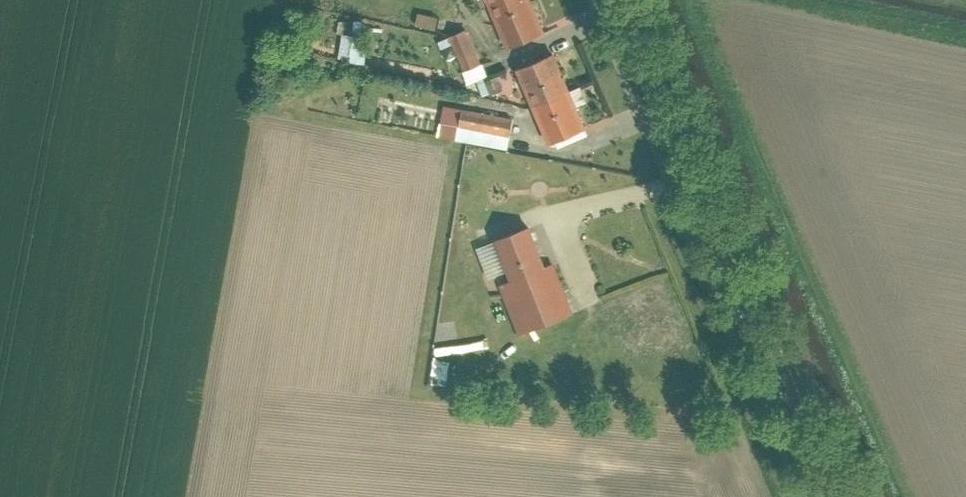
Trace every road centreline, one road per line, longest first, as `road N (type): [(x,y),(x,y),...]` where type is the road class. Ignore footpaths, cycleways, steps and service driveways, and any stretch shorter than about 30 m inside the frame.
road 1 (tertiary): [(619,0),(830,496)]

